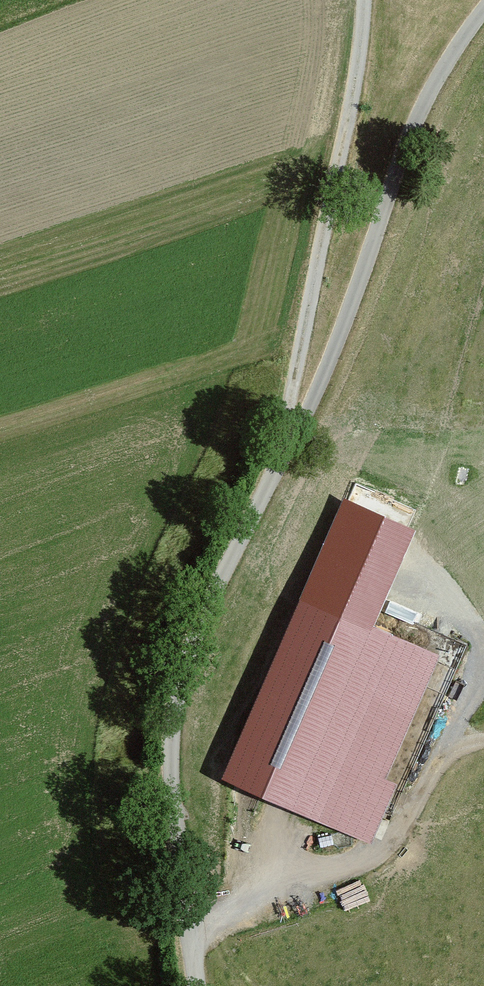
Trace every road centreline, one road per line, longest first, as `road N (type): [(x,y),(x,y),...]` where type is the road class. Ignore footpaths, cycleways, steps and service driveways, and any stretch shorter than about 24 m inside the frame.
road 1 (unclassified): [(483,19),(426,112),(315,394),(206,610),(175,706),(176,824),(196,985)]
road 2 (track): [(289,443),(286,417),(344,151),(365,0)]
road 3 (track): [(187,917),(284,871),(301,842)]

